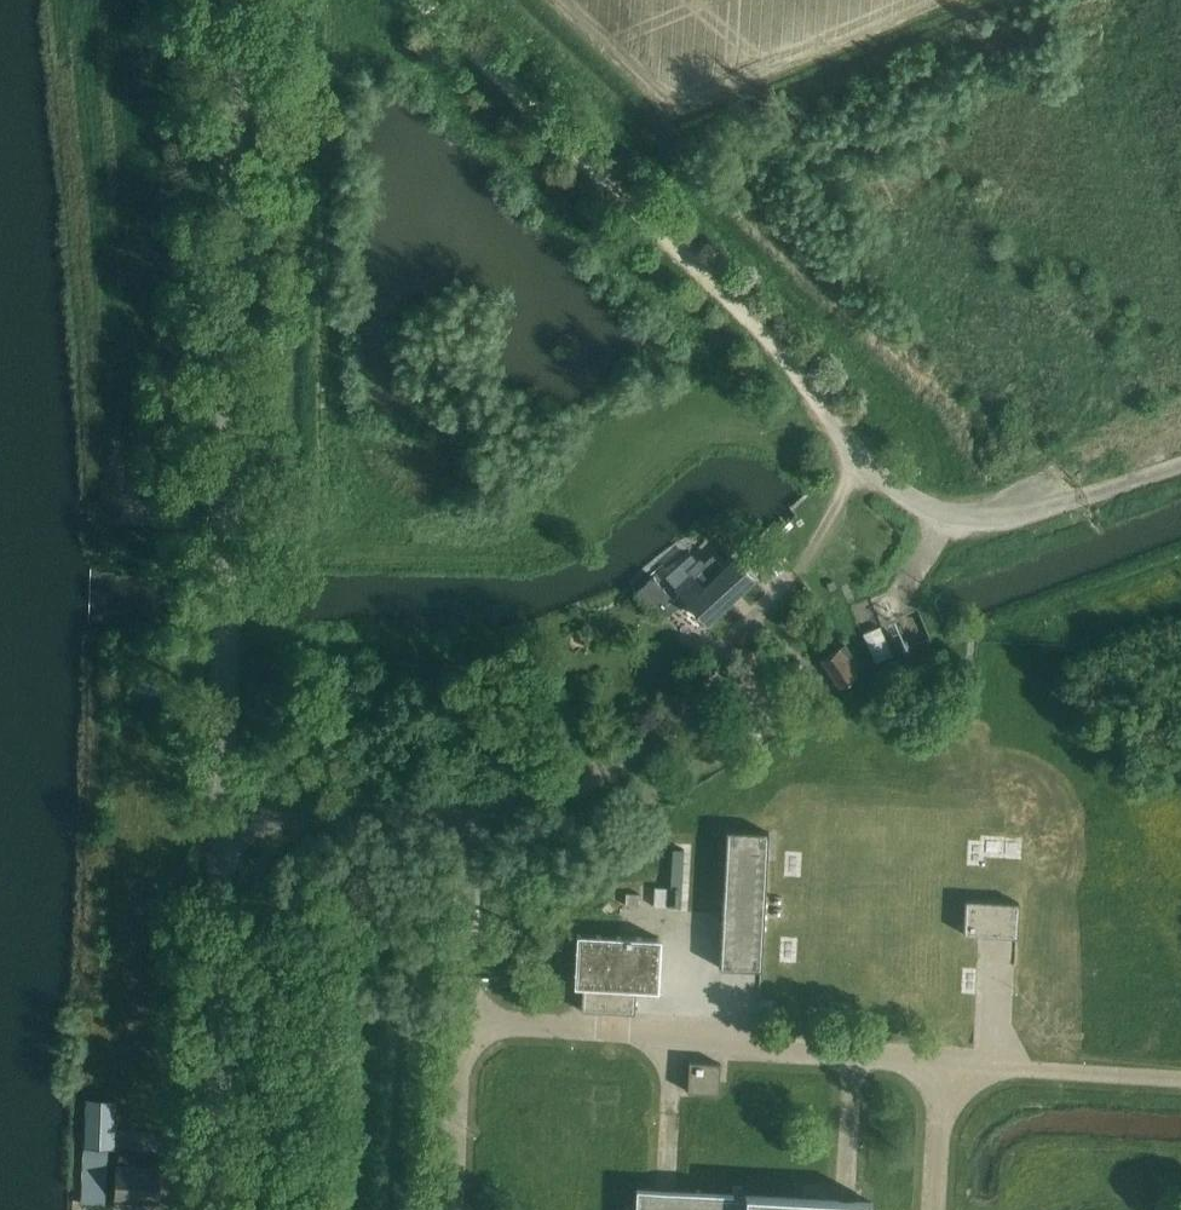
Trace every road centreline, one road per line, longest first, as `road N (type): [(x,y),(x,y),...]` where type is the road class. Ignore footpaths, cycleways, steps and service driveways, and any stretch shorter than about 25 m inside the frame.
road 1 (unclassified): [(221,811),(235,0)]
road 2 (unclassified): [(221,811),(472,807),(536,799),(596,767),(654,724),(776,591),(860,464)]
road 3 (unclassified): [(860,464),(811,387),(423,0)]
road 4 (unclassified): [(213,1209),(221,811)]
road 5 (unclassified): [(860,464),(916,508),(980,516),(1084,493)]

